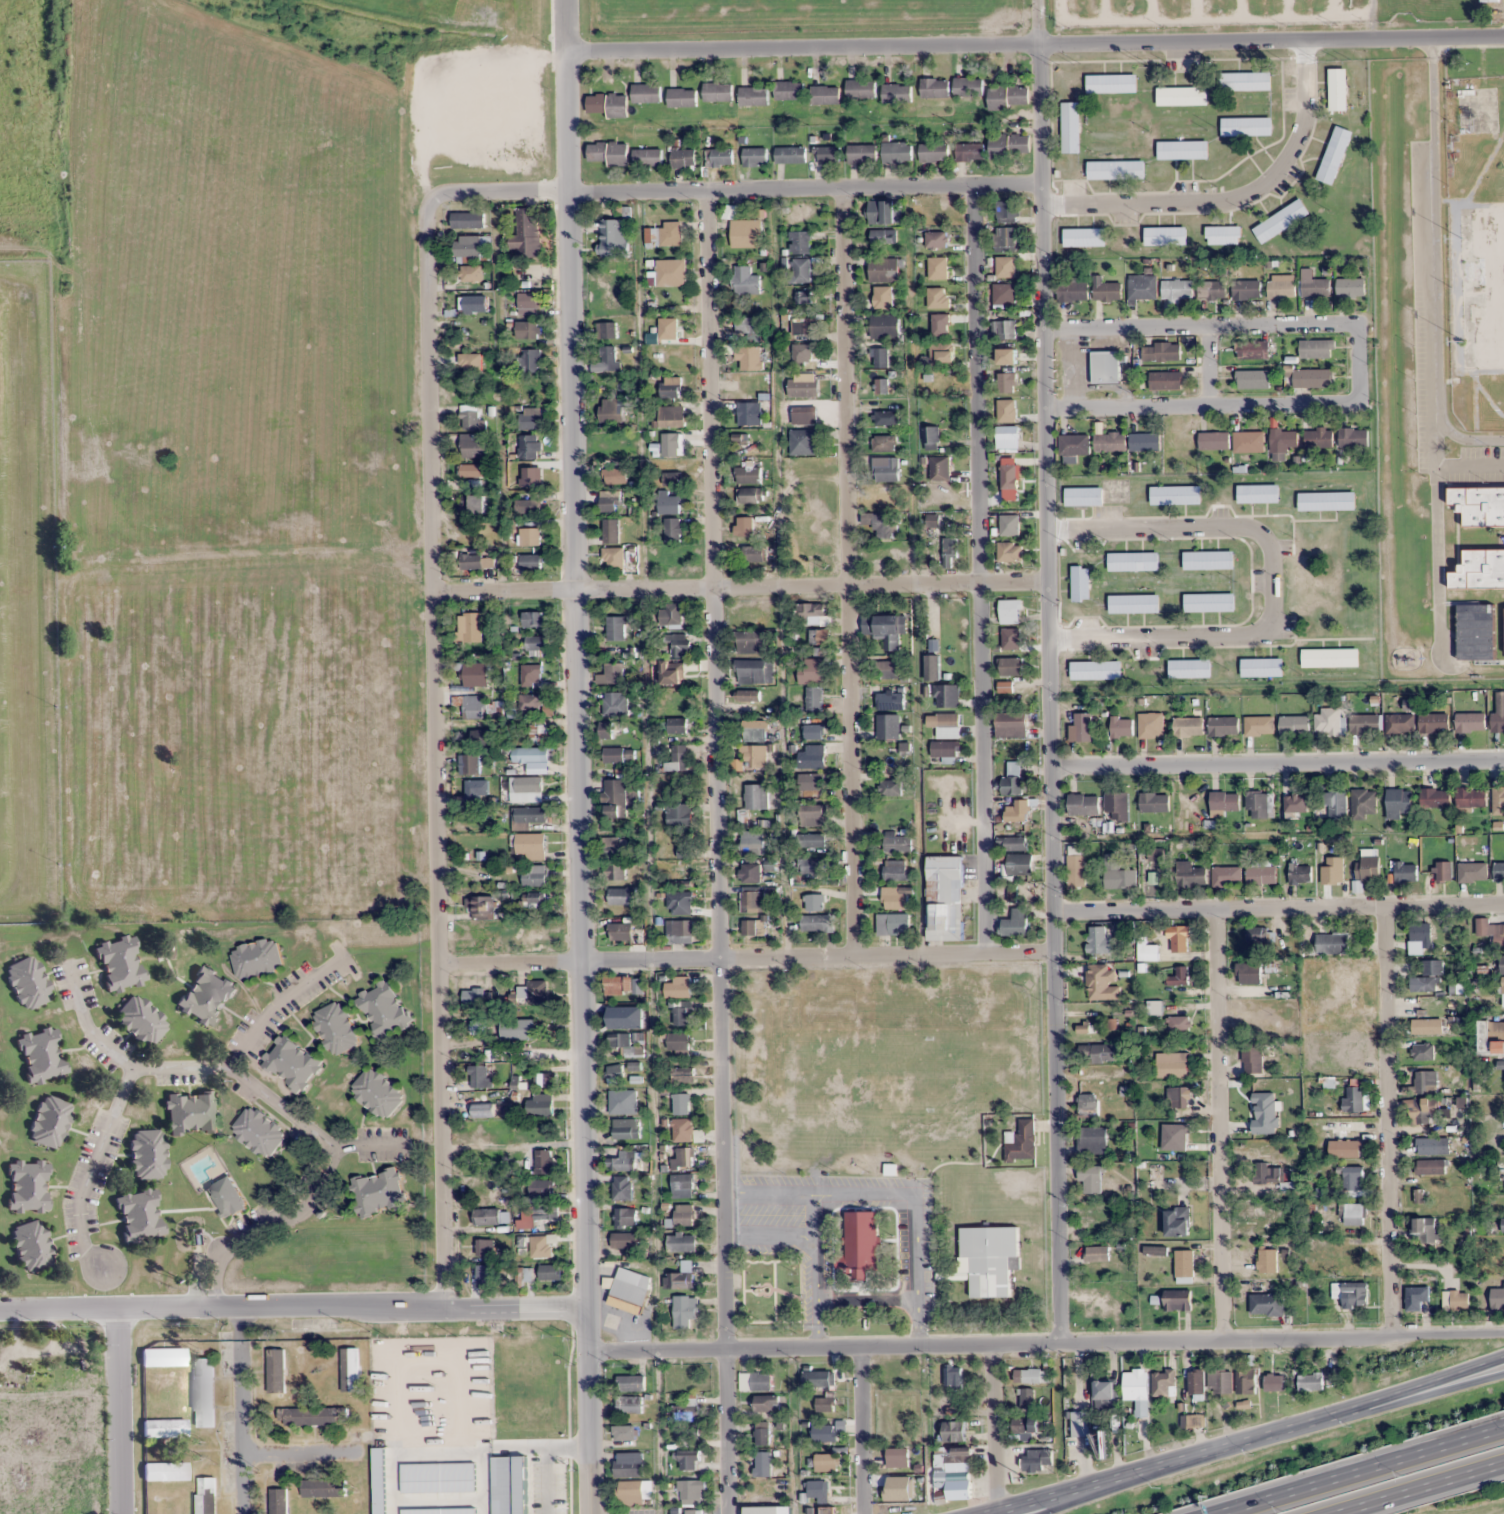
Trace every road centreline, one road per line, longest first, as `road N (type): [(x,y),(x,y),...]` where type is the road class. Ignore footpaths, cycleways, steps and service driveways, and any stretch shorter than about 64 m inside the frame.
road 1 (residential): [(1062,1344),(1041,0)]
road 2 (tertiary): [(588,1513),(567,189)]
road 3 (residential): [(732,1513),(718,957),(720,592),(706,190)]
road 4 (residential): [(444,1312),(433,202)]
road 5 (residential): [(1503,41),(574,58)]
road 6 (residential): [(1503,1335),(585,1354)]
road 7 (residential): [(853,956),(841,187)]
road 8 (residential): [(986,953),(974,185)]
road 9 (residential): [(1046,410),(1358,403),(1357,324),(1044,329)]
road 10 (residential): [(432,588),(573,594),(1048,581)]
road 11 (residential): [(1052,951),(437,960)]
road 12 (residential): [(433,202),(449,194),(567,189),(1041,186)]
road 13 (residential): [(0,1314),(585,1307)]
road 14 (secondary): [(1503,1354),(1138,1471),(967,1513)]
road 15 (residential): [(1048,639),(1247,634),(1270,609),(1268,546),(1253,531),(1047,531)]
road 16 (residential): [(1050,769),(1503,762)]
road 17 (residential): [(1503,902),(1053,911)]
road 18 (residential): [(1224,1341),(1215,909)]
road 19 (residential): [(1393,1335),(1383,906)]
road 20 (residential): [(1042,210),(1219,207),(1264,189),(1292,152),(1305,109),(1307,42)]
road 21 (motorway): [(1503,1427),(1214,1513)]
road 22 (residential): [(209,1310),(220,1253),(307,1205),(340,1147)]
road 23 (residential): [(242,1513),(238,1310)]
road 24 (residential): [(117,1513),(116,1312)]
road 25 (motorway): [(1503,1373),(1322,1416)]
road 26 (motorway): [(1336,1513),(1503,1462)]
road 27 (residential): [(868,1513),(864,1349)]
road 28 (residential): [(998,1506),(993,1346)]
road 29 (residential): [(567,189),(574,58)]

